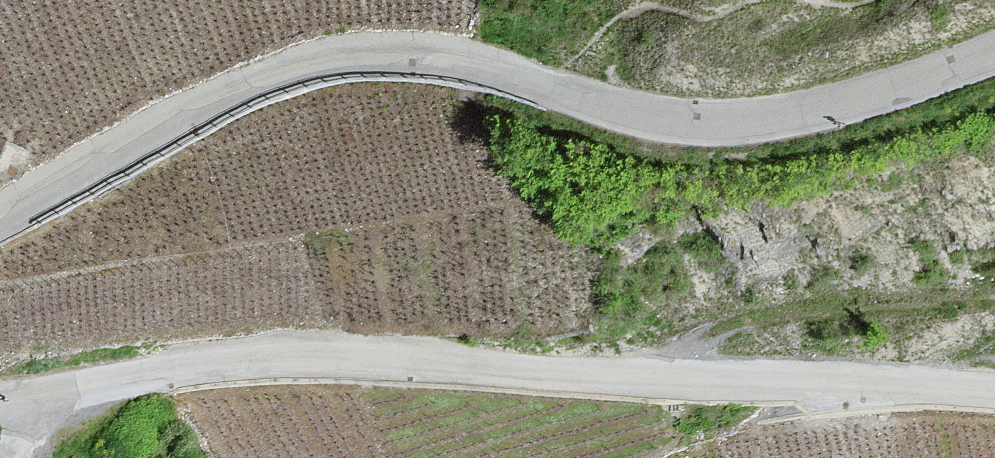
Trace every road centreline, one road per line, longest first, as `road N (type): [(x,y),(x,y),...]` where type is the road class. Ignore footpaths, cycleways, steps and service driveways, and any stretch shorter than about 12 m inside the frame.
road 1 (unclassified): [(994,50),(849,101),(724,126),(620,122),(448,60),(360,60),(263,78),(0,220)]
road 2 (unclassified): [(0,407),(281,366),(994,401)]

